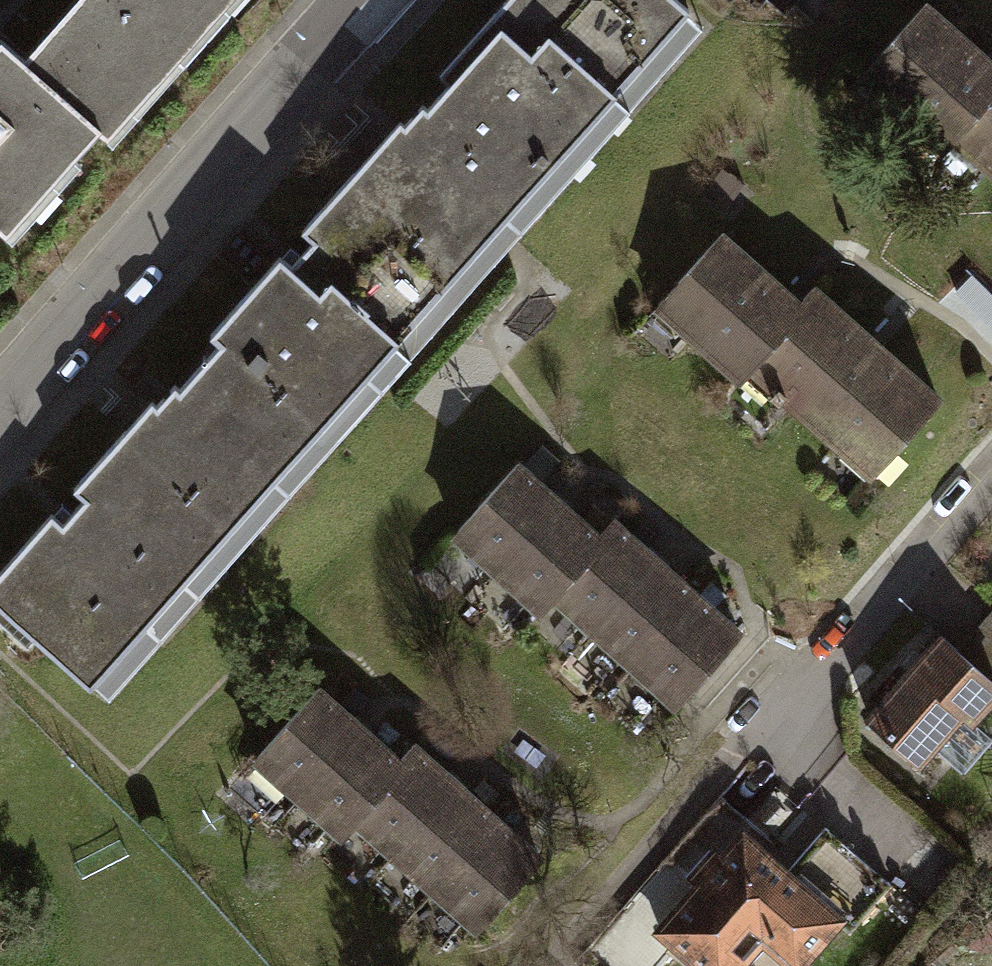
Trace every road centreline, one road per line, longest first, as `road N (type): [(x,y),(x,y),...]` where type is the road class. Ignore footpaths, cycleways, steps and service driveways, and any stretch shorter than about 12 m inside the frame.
road 1 (residential): [(353,0),(0,422)]

